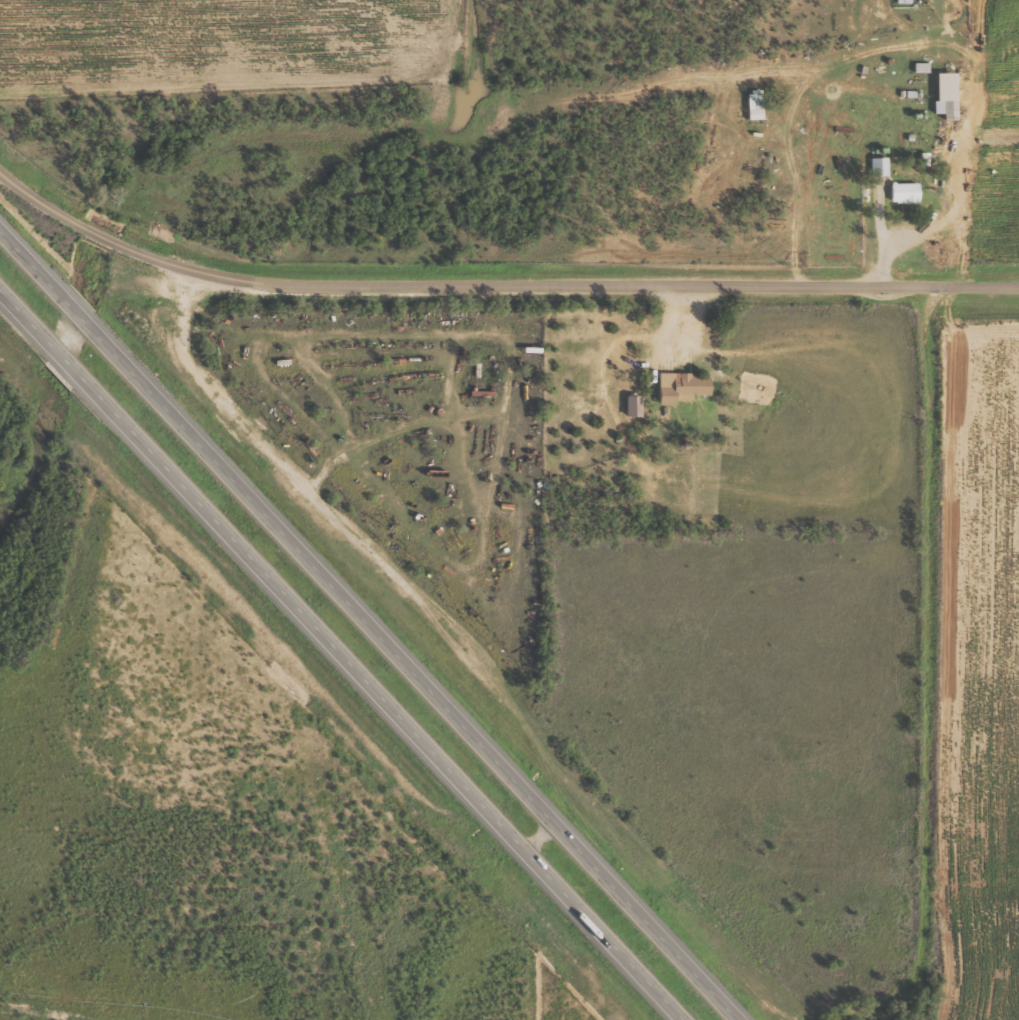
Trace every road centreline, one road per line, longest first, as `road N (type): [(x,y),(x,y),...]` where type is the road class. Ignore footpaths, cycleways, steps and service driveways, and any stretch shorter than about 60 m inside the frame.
road 1 (trunk): [(746,1019),(505,775),(0,226)]
road 2 (residential): [(1018,288),(241,279),(120,243),(0,171)]
road 3 (trunk): [(0,282),(693,1019)]

